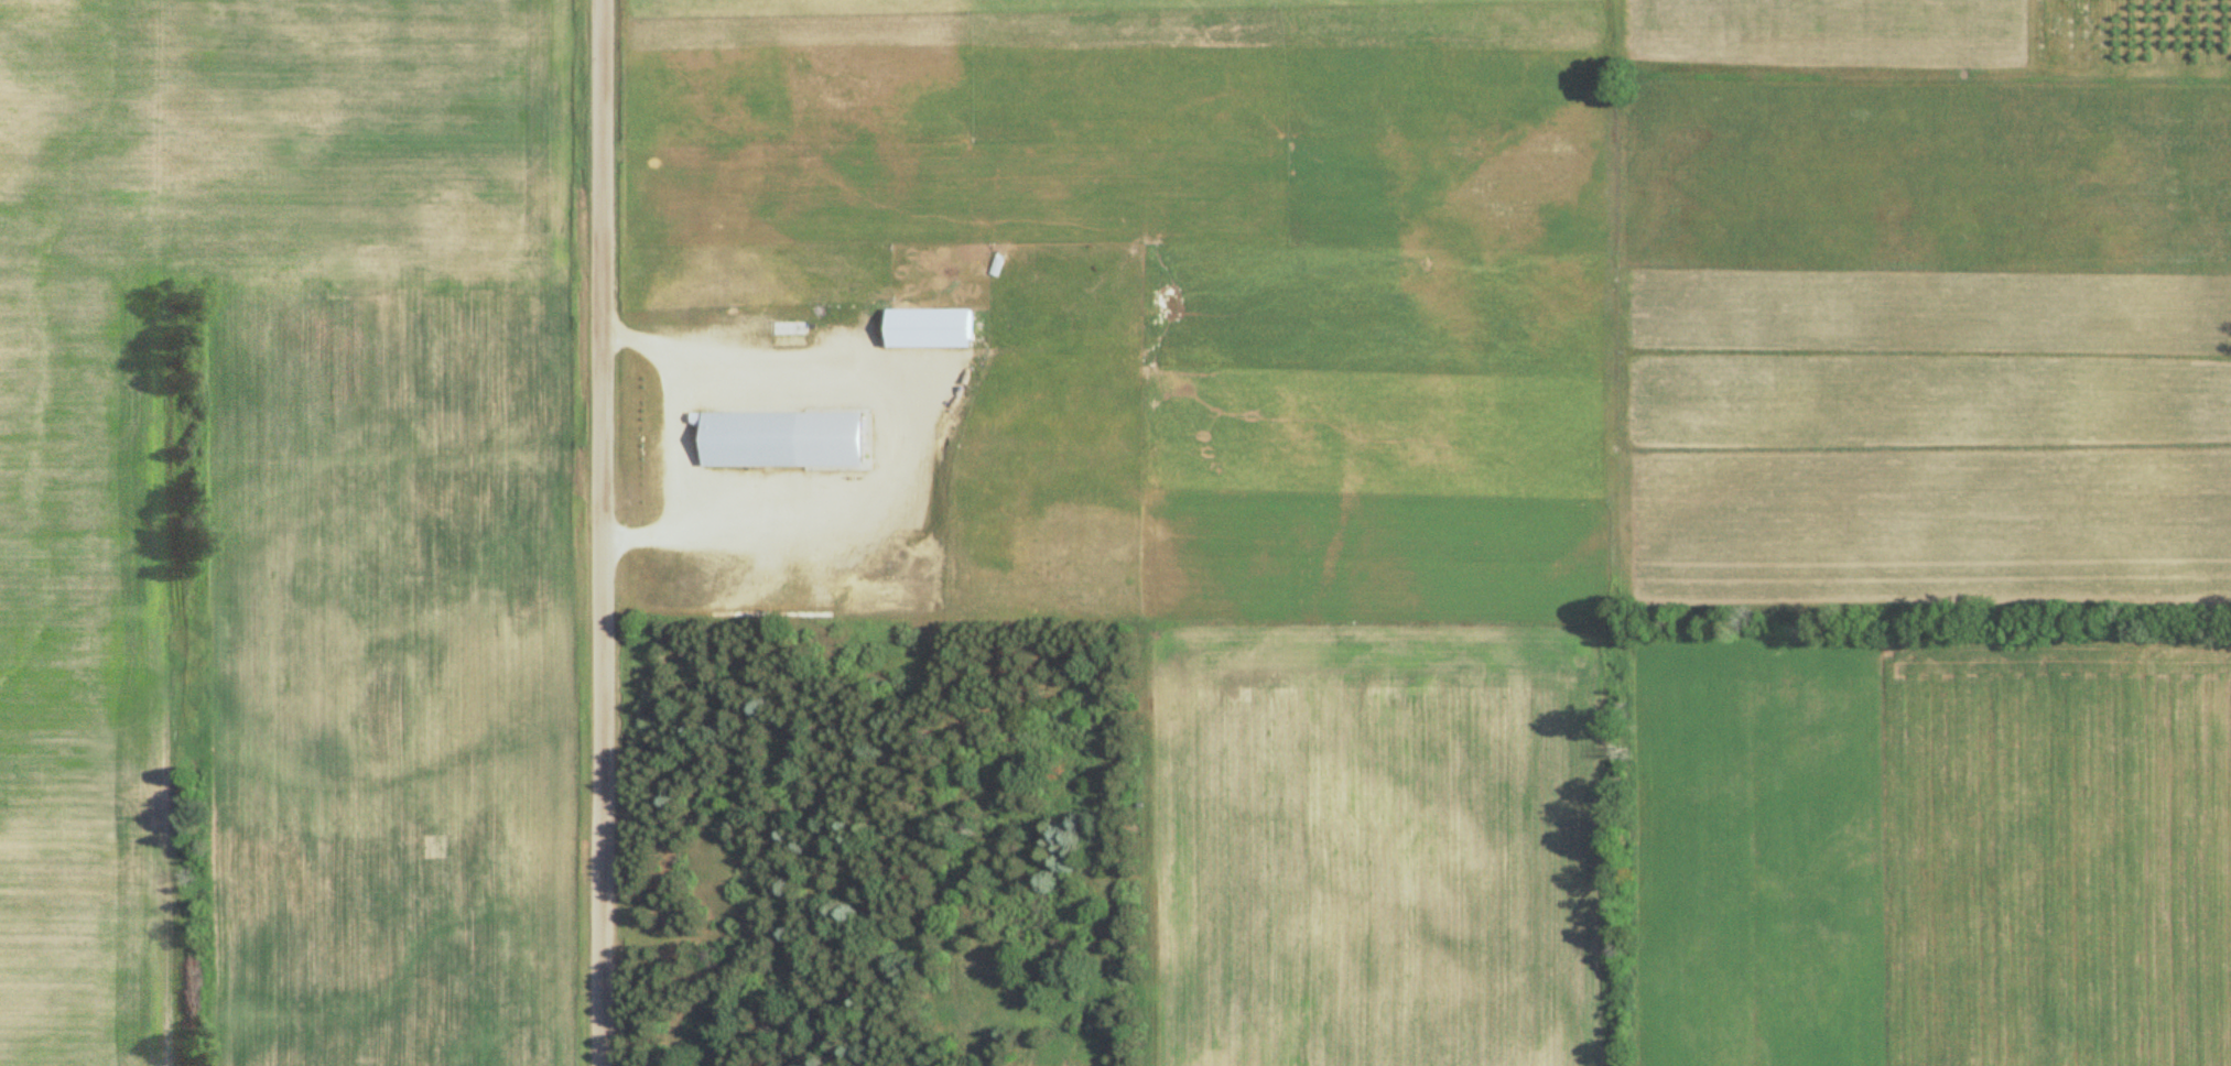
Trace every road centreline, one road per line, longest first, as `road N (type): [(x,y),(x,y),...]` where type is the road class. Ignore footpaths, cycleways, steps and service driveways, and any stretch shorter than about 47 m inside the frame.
road 1 (residential): [(607,1065),(614,0)]

